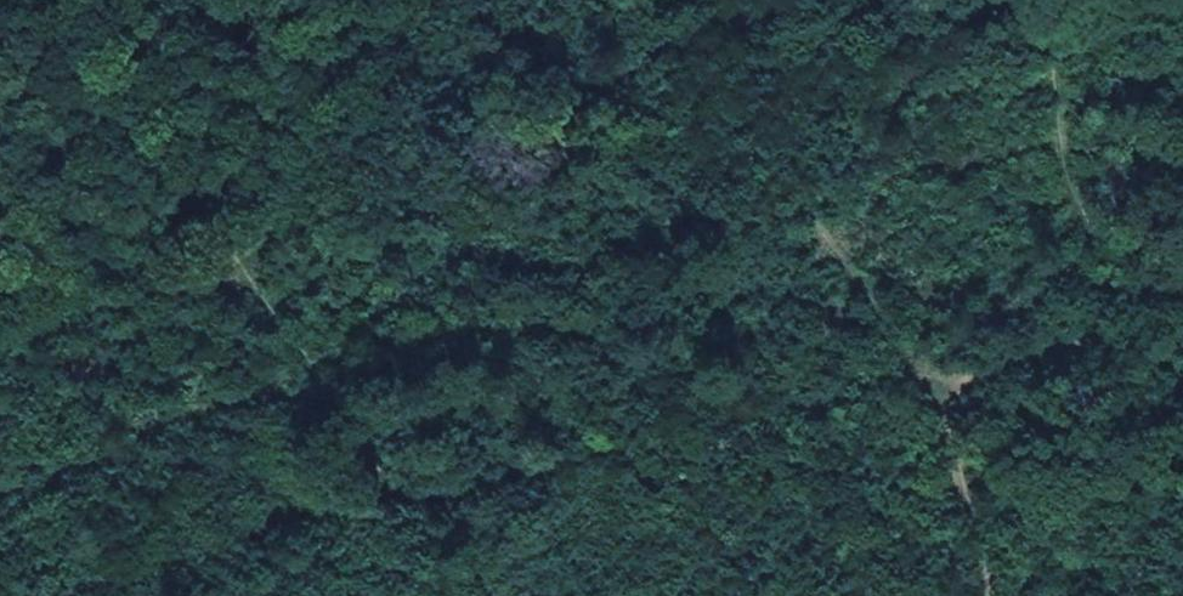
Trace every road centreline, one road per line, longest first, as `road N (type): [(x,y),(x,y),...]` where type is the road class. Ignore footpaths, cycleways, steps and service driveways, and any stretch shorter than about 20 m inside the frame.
road 1 (track): [(991,595),(938,366),(711,109),(451,166),(219,245),(0,353)]
road 2 (track): [(1182,306),(379,491)]
road 3 (track): [(1105,325),(1034,0)]

